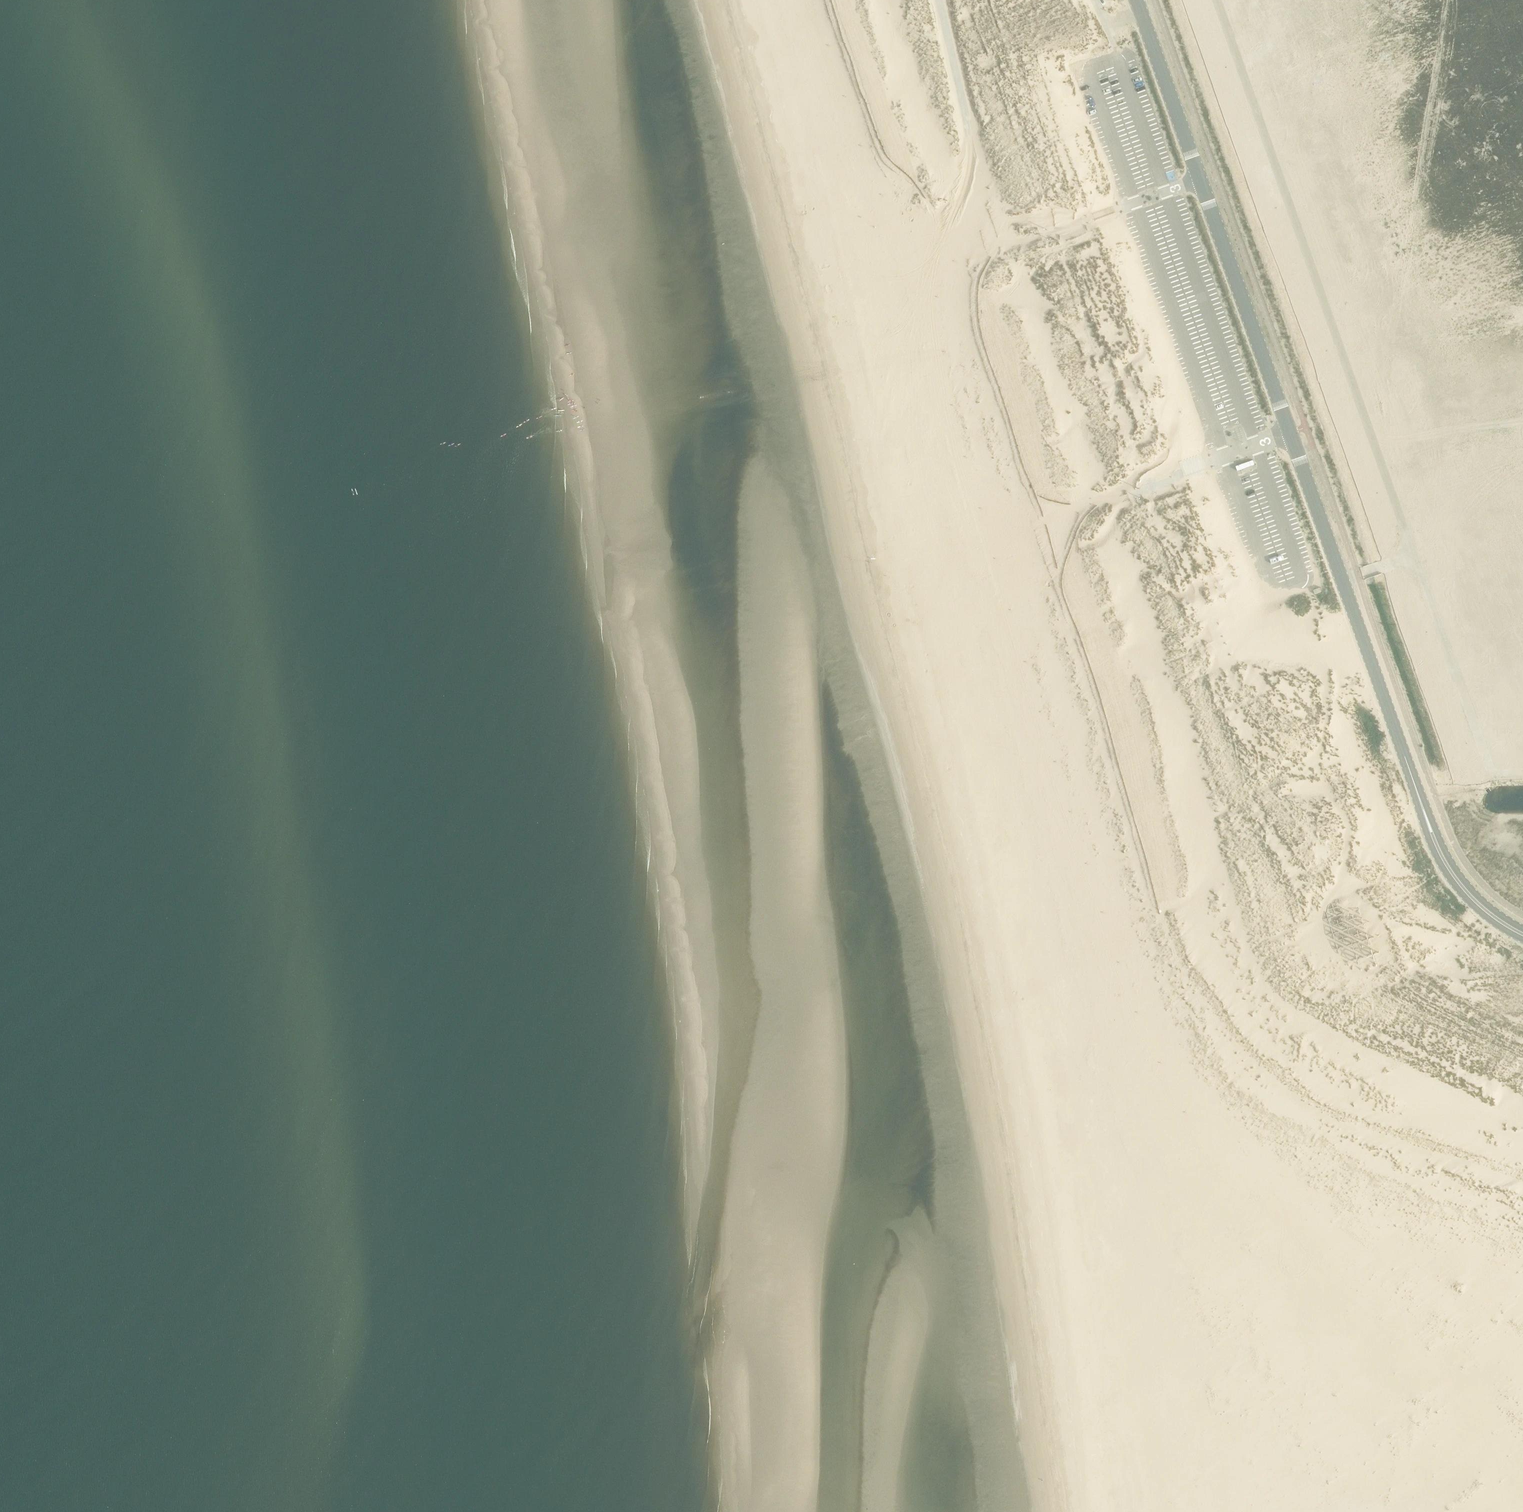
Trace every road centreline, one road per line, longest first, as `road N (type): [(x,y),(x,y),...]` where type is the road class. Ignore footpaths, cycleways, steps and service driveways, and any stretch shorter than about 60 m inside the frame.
road 1 (unclassified): [(1419,798),(1136,0)]
road 2 (unclassified): [(1419,798),(1448,876),(1486,917),(1522,939)]
road 3 (unclassified): [(1522,928),(1458,873),(1419,798)]

